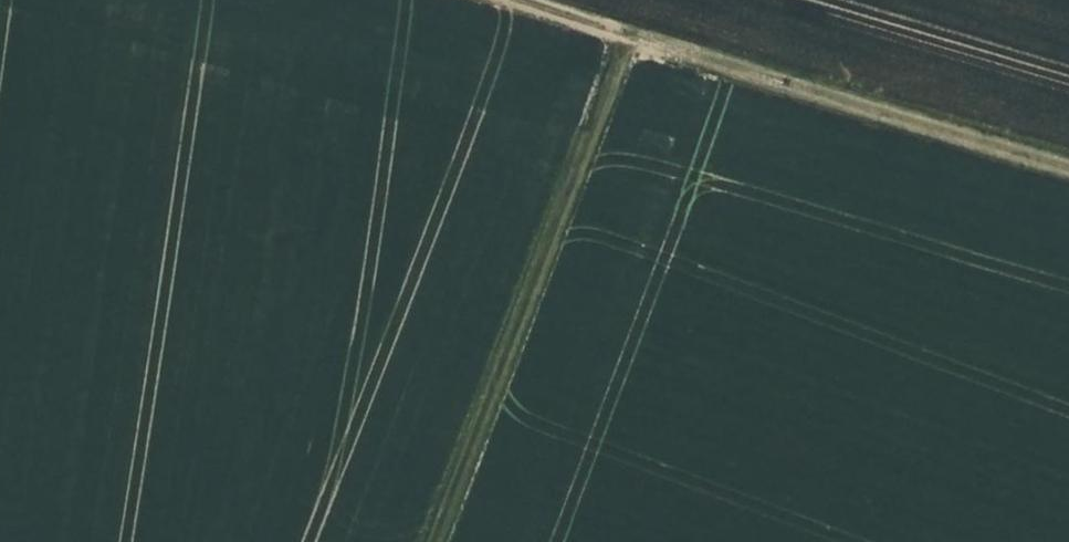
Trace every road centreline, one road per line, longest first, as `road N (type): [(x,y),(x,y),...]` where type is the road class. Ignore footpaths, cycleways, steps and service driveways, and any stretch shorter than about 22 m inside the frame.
road 1 (track): [(1068,163),(500,0)]
road 2 (track): [(427,541),(618,34)]

